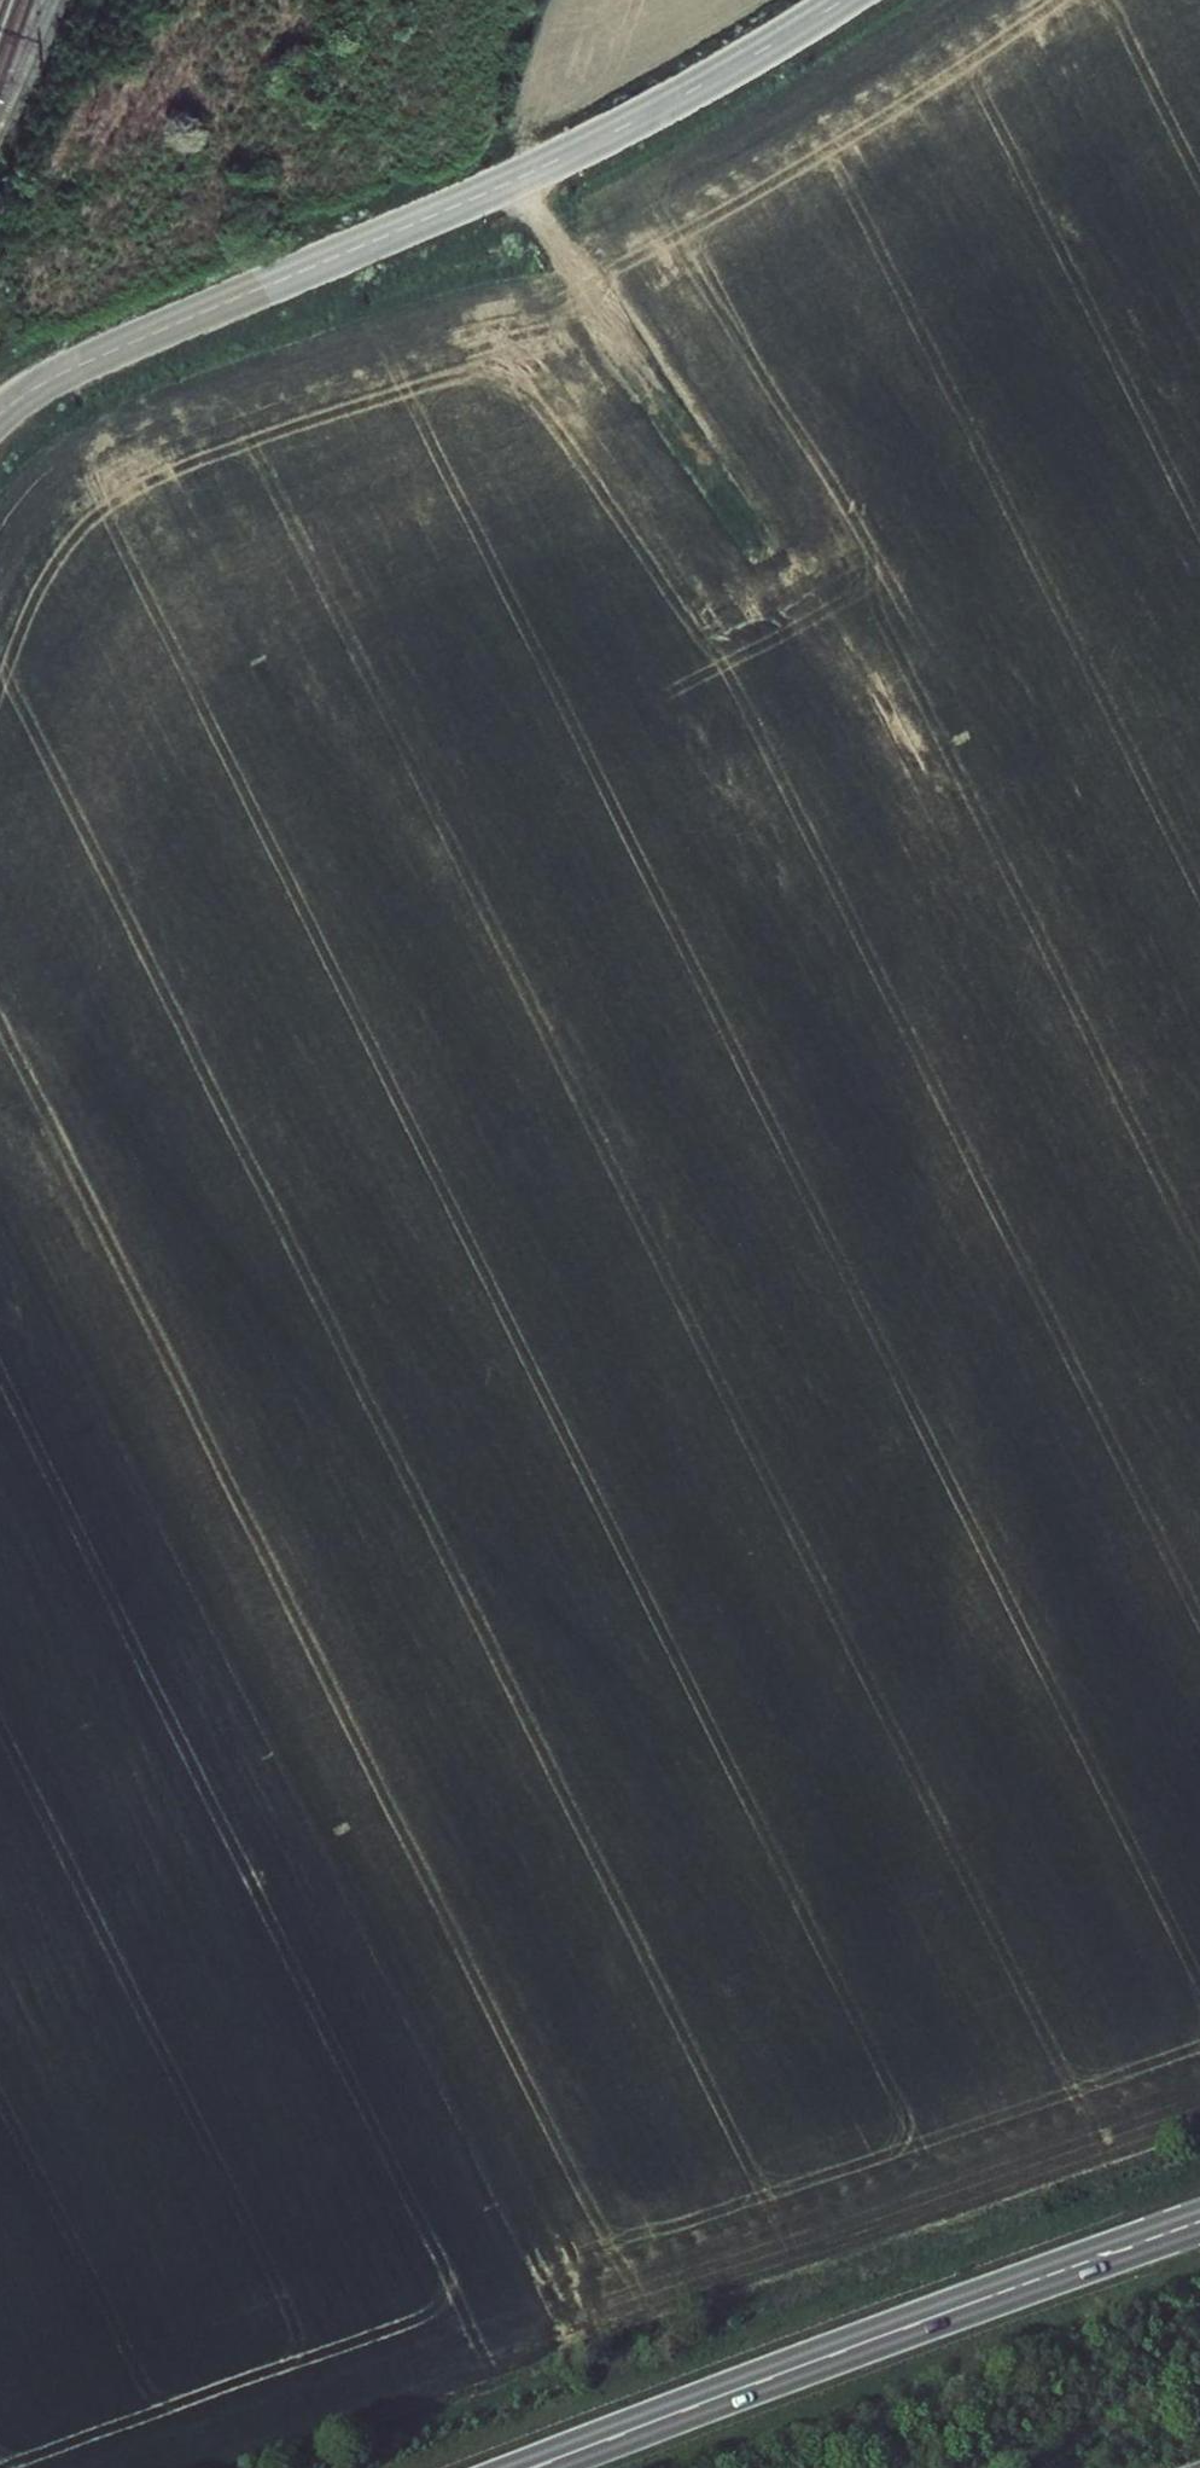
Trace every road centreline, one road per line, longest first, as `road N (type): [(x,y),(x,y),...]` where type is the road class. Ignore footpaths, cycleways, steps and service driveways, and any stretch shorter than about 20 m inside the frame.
road 1 (residential): [(842,0),(574,150),(85,362),(0,412)]
road 2 (primary): [(1199,2224),(542,2467)]

